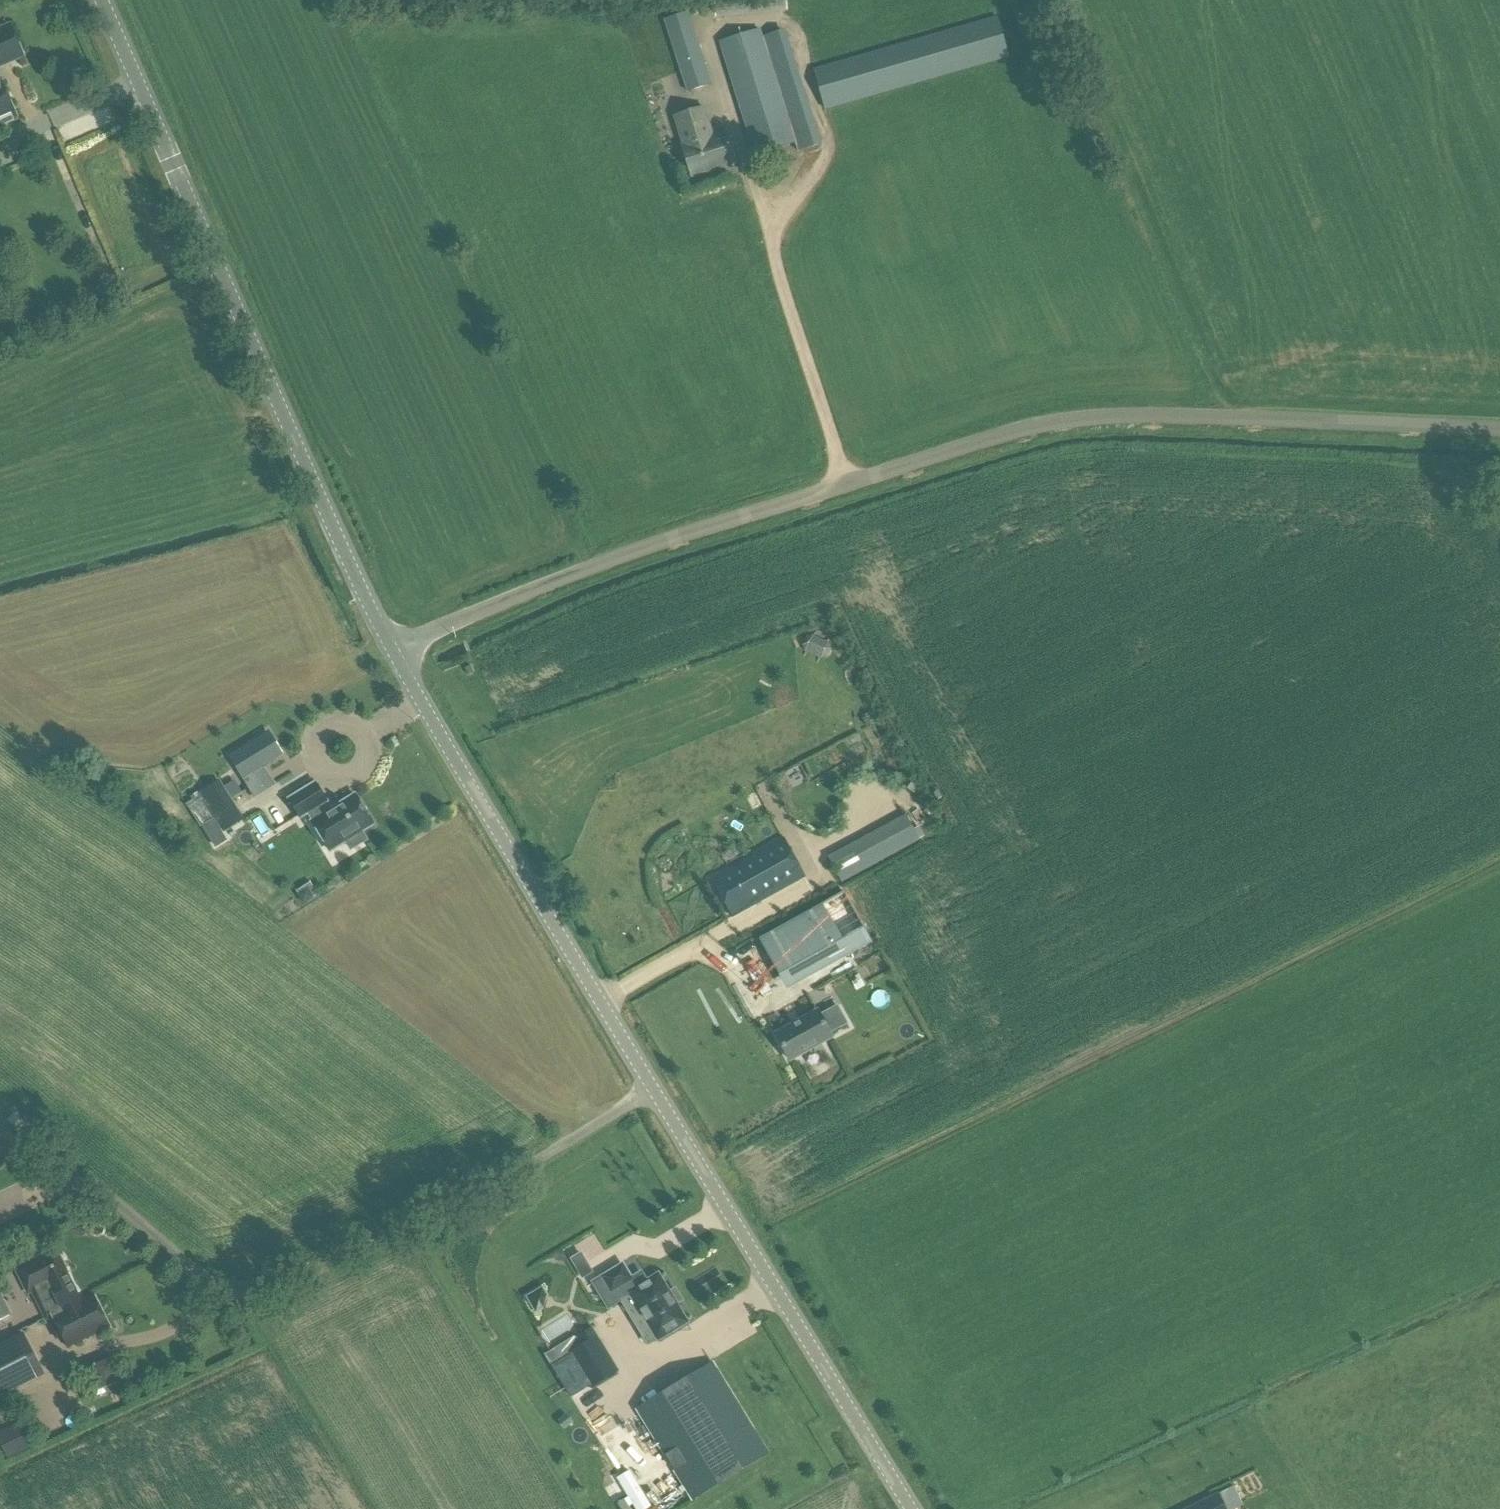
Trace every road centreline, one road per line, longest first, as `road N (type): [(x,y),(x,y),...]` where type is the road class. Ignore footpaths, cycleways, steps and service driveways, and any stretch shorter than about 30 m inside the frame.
road 1 (unclassified): [(402,662),(498,612),(976,446),(1105,423),(1499,437)]
road 2 (unclassified): [(913,1508),(504,844),(402,662)]
road 3 (track): [(10,1116),(229,1299),(482,1187),(654,1088)]
road 4 (unclassified): [(402,662),(101,0)]

